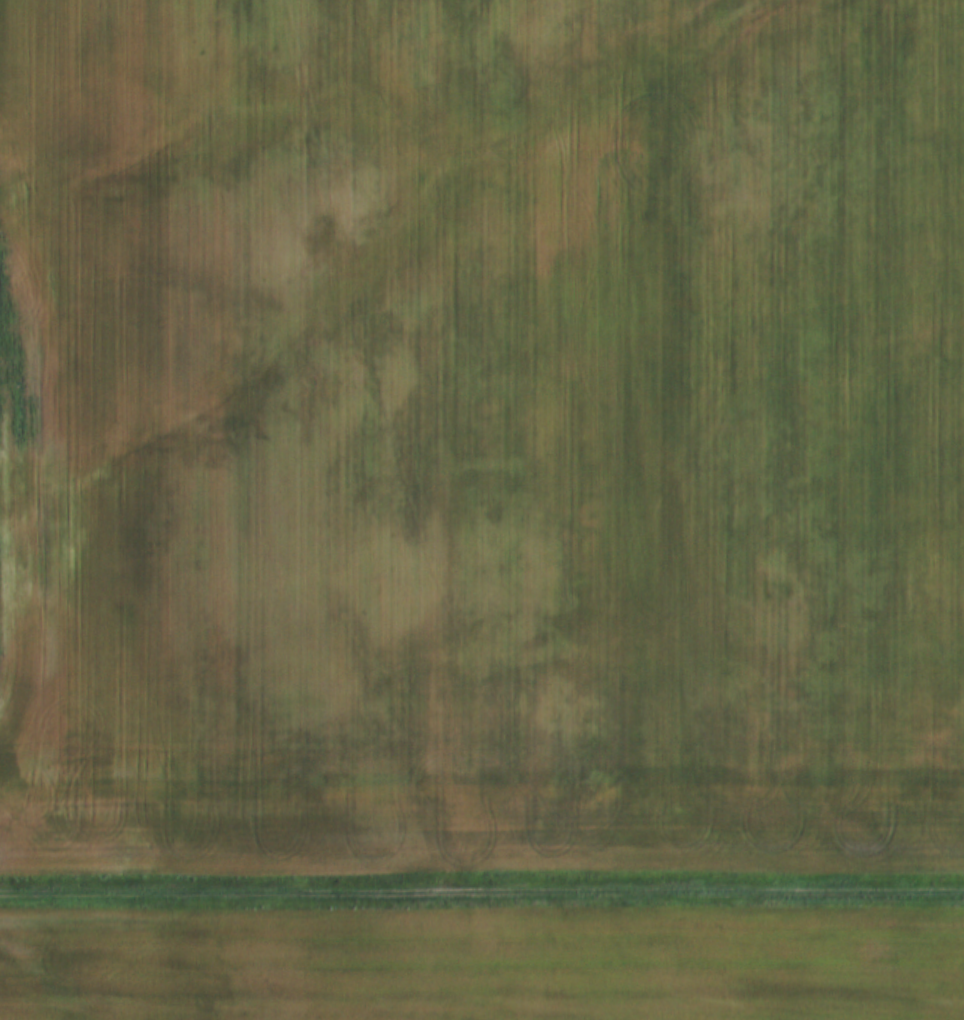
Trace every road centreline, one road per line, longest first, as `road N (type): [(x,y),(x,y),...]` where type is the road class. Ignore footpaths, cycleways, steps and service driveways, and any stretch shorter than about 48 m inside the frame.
road 1 (track): [(0,890),(350,884),(963,891)]

